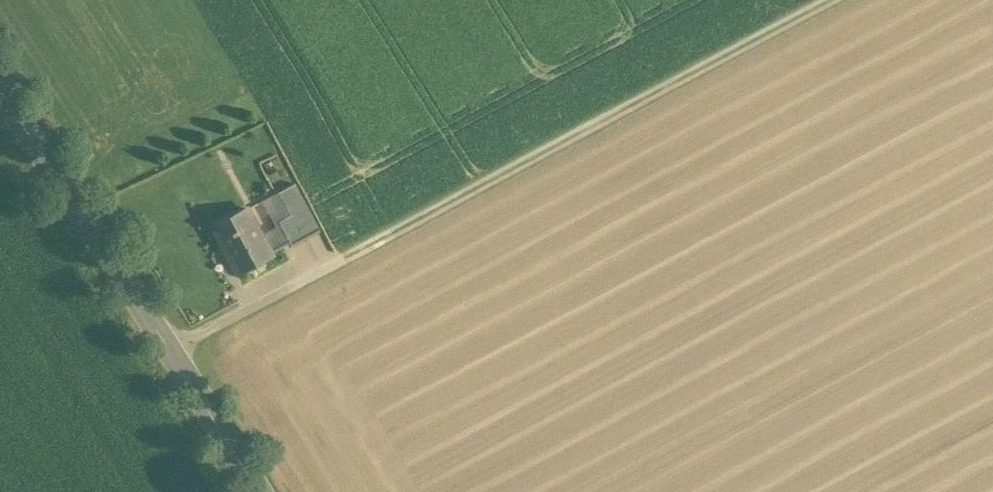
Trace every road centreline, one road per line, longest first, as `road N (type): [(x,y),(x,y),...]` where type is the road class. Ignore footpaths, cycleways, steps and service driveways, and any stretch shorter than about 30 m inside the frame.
road 1 (track): [(841,0),(171,346)]
road 2 (secondary): [(0,92),(262,491)]

